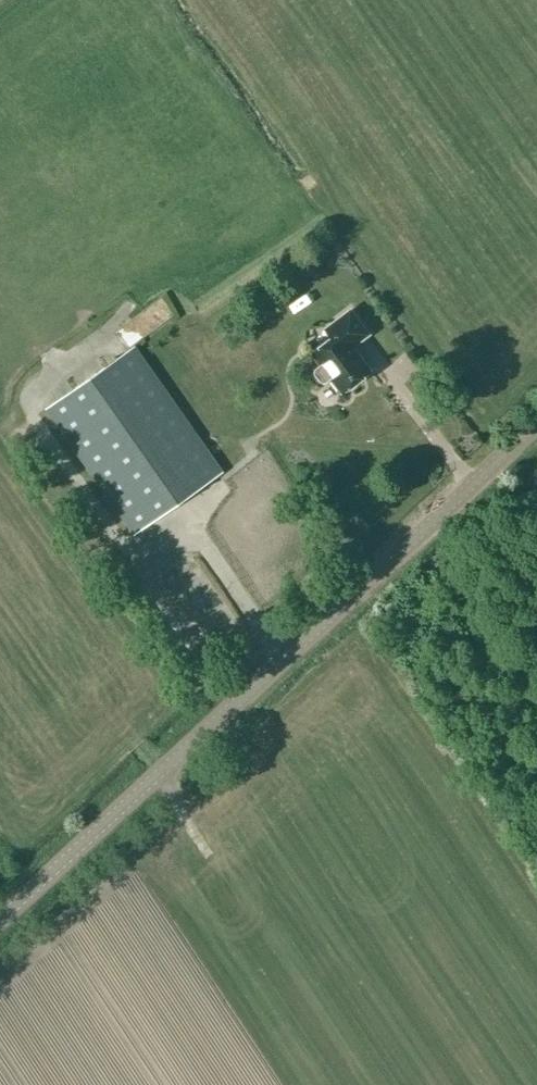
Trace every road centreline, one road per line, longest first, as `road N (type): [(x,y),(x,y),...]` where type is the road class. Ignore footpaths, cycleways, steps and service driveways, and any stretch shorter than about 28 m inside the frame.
road 1 (tertiary): [(0,918),(536,419)]
road 2 (track): [(487,535),(484,583),(536,661)]
road 3 (track): [(536,609),(459,494)]

